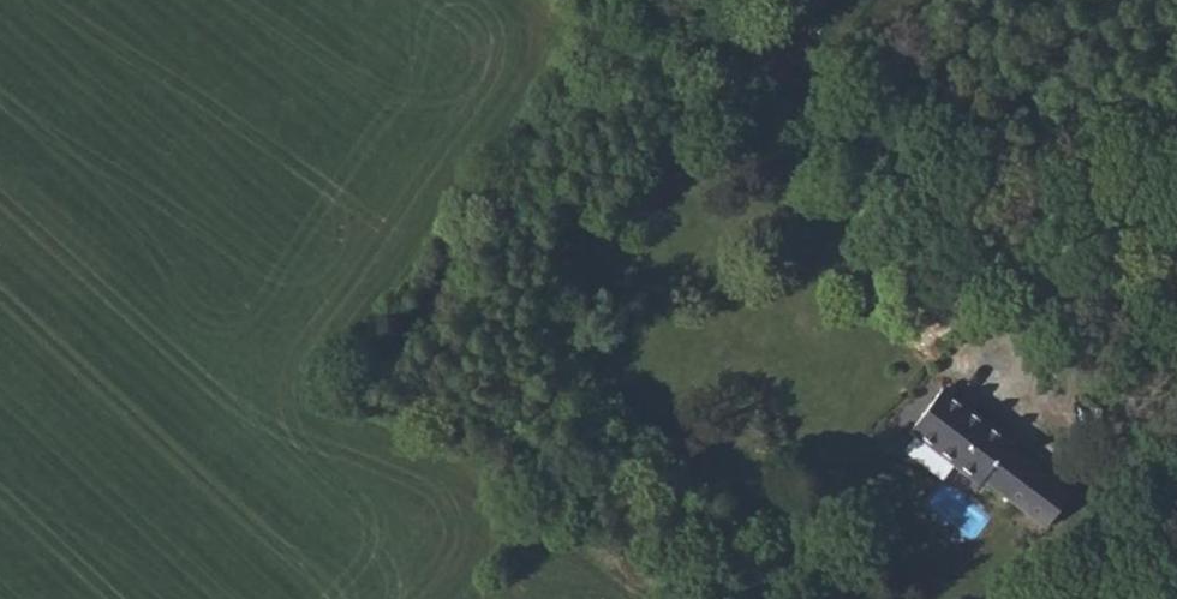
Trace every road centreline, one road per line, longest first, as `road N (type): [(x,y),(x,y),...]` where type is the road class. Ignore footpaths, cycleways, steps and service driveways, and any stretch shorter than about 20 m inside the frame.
road 1 (unclassified): [(1176,374),(646,0)]

